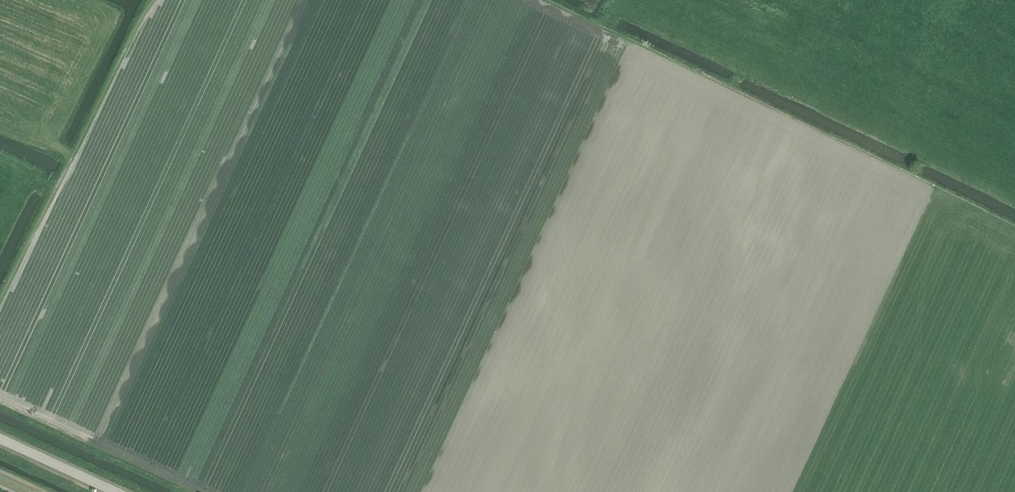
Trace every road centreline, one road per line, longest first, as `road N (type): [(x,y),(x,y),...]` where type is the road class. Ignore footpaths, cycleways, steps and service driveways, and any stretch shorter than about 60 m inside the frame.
road 1 (unclassified): [(119,491),(0,439)]

